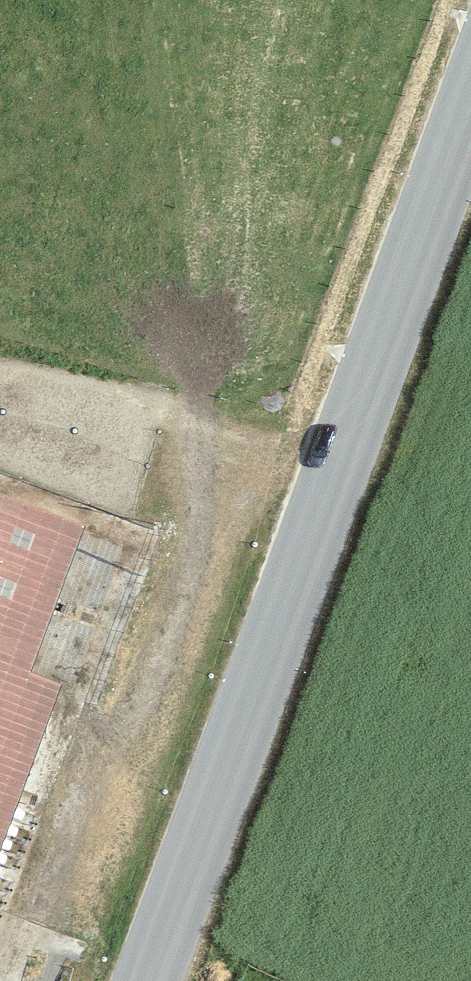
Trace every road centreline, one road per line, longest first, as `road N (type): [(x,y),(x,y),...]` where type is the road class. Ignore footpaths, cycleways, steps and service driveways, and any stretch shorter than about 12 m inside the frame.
road 1 (tertiary): [(148,980),(470,109)]
road 2 (track): [(347,445),(289,462),(209,545),(19,933)]

